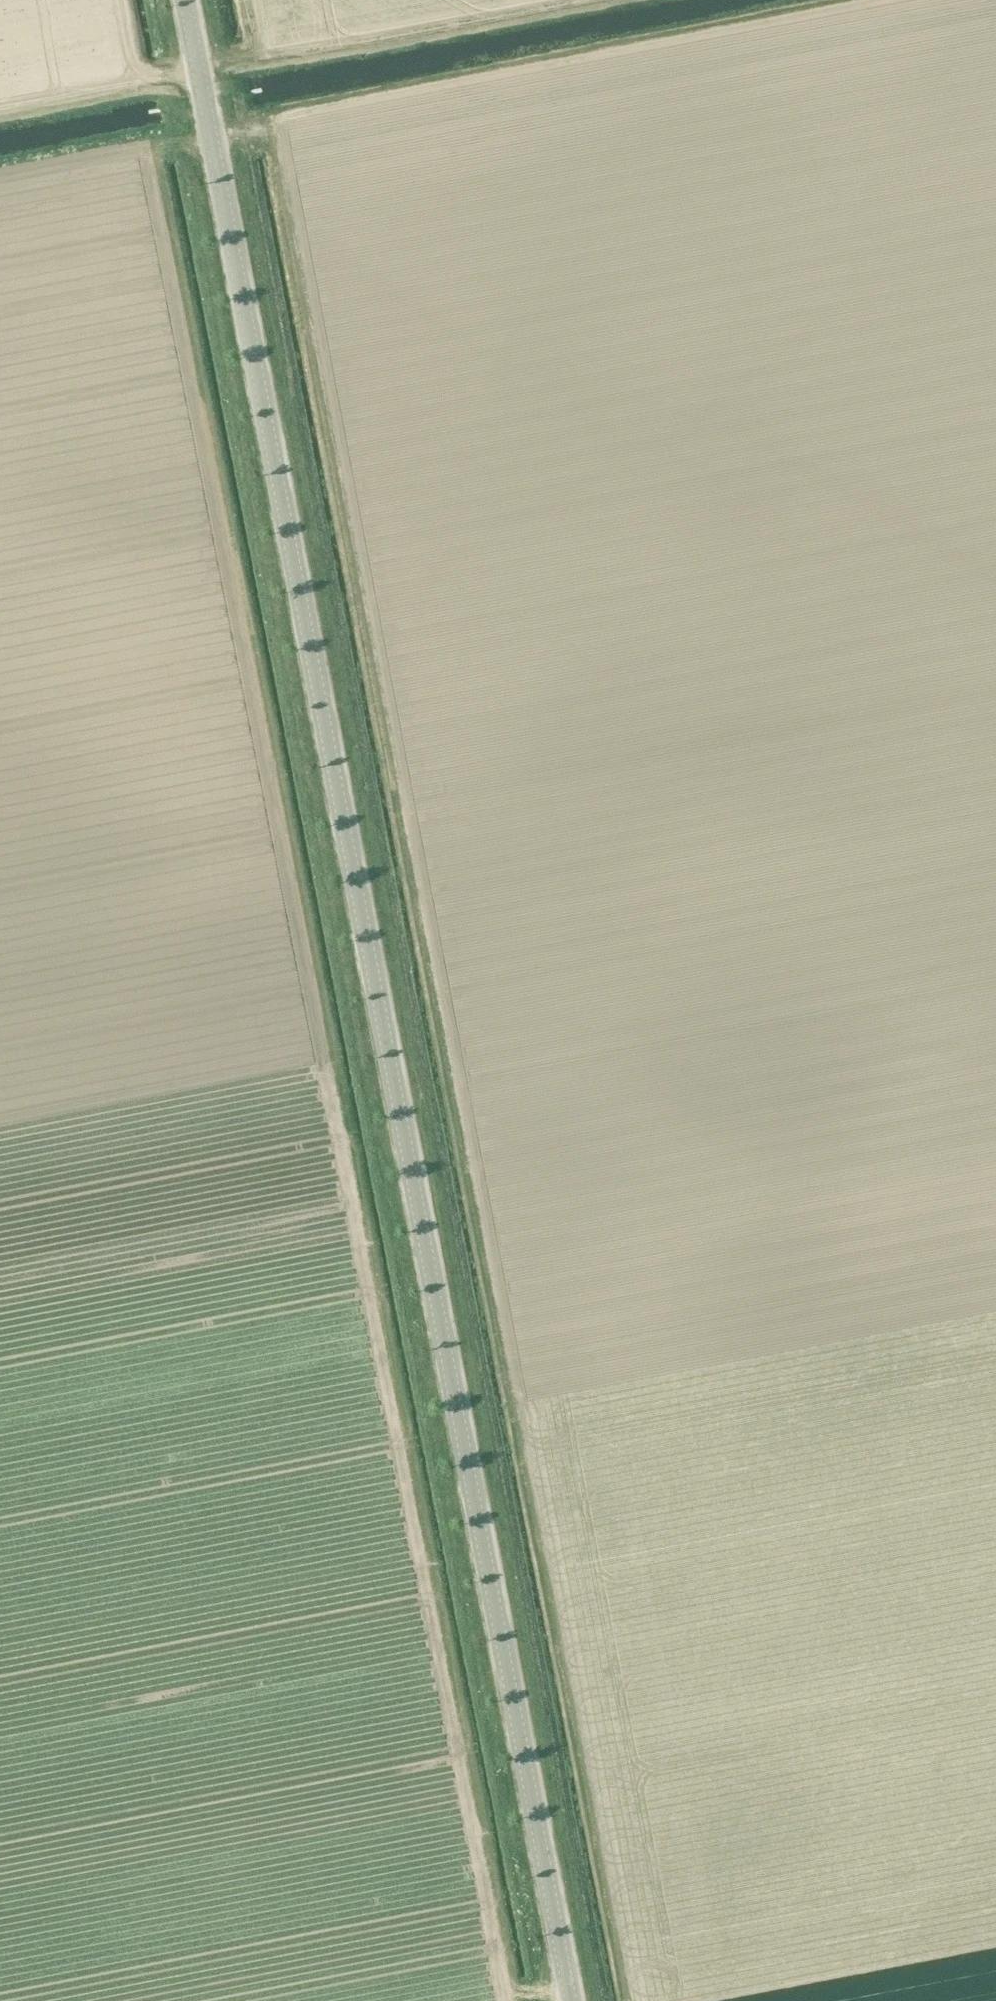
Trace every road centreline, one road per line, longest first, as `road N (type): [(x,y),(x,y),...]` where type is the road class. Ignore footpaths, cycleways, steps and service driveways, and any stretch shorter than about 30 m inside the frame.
road 1 (tertiary): [(571,2000),(185,0)]

